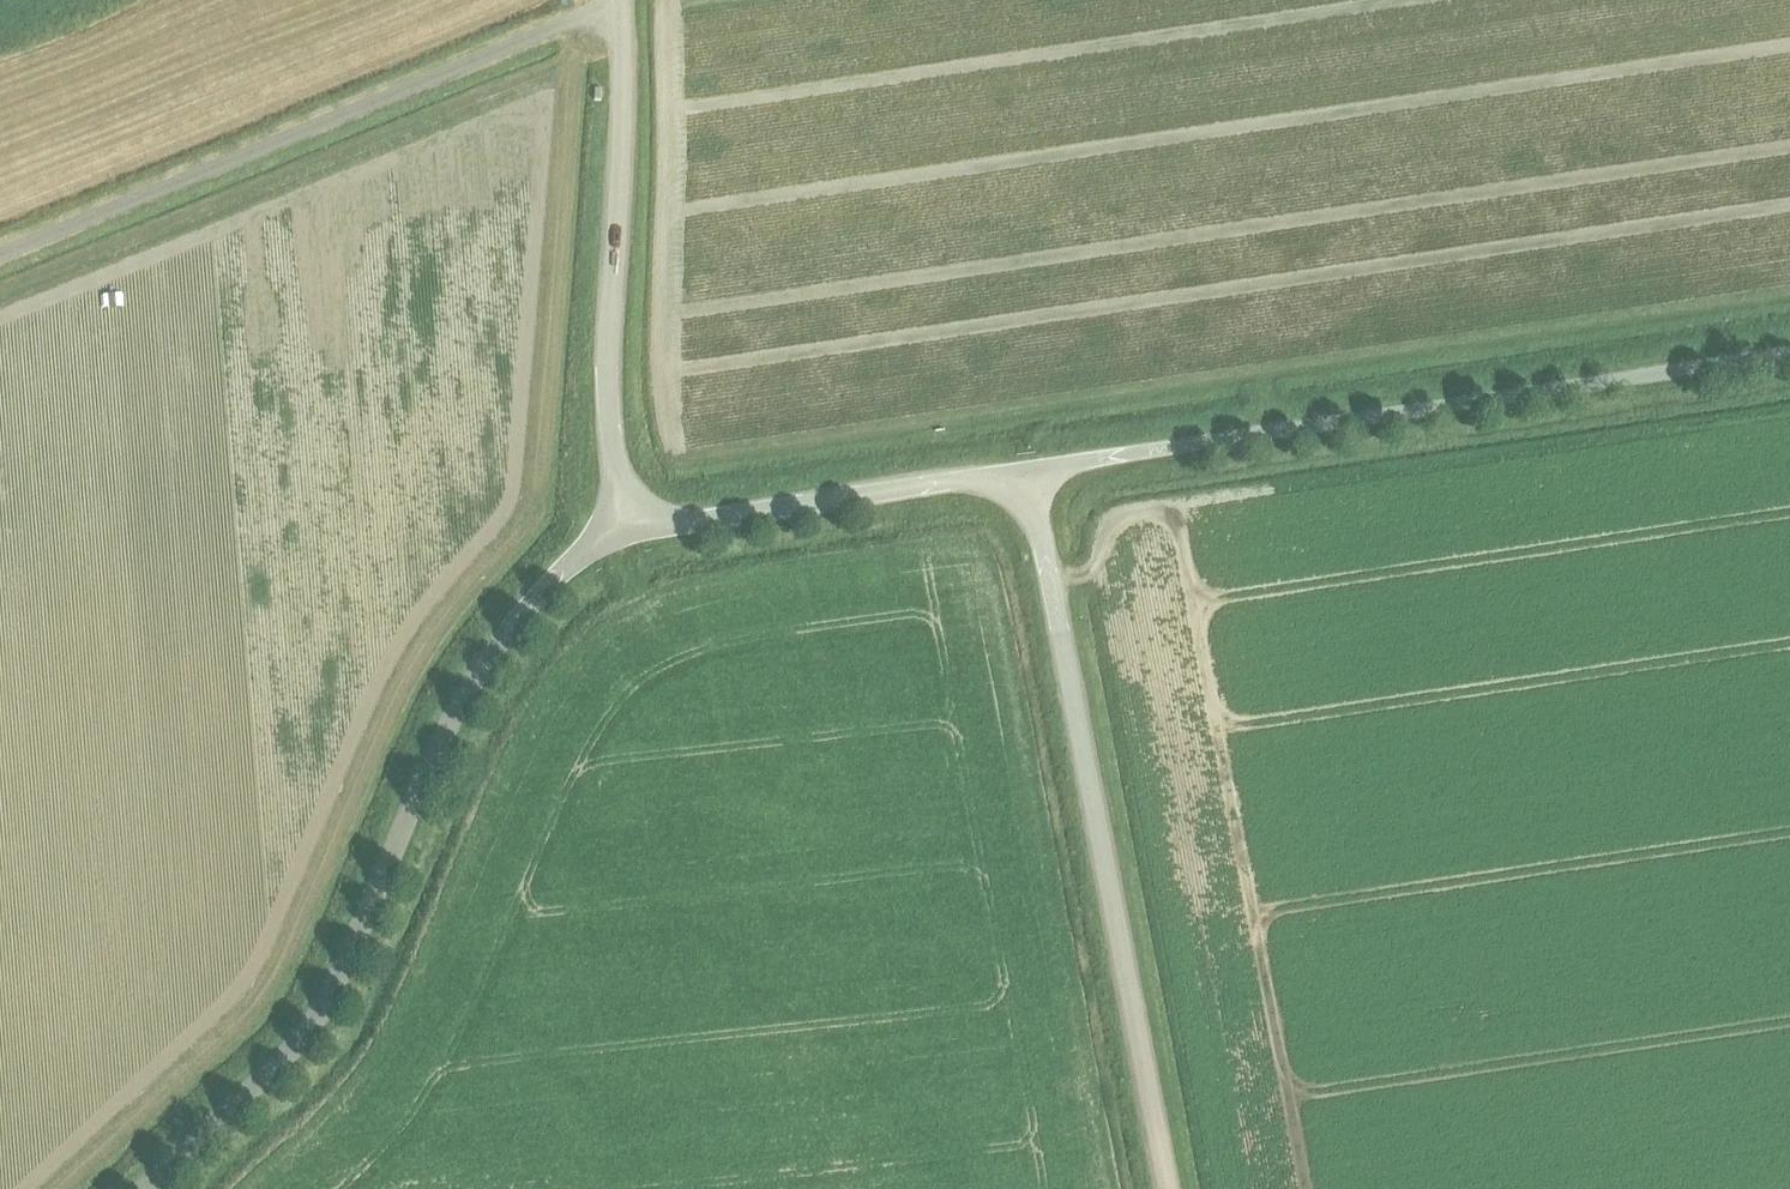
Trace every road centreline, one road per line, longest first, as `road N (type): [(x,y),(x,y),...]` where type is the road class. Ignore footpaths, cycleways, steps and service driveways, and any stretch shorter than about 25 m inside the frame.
road 1 (unclassified): [(628,532),(574,559),(489,659),(435,755),(322,1013),(269,1075),(147,1188)]
road 2 (unclassified): [(1027,473),(1789,357)]
road 3 (unclassified): [(1161,1188),(1027,473)]
road 4 (unclassified): [(0,253),(568,23),(618,11)]
road 5 (unclassified): [(628,532),(609,382),(618,11)]
road 6 (unclassified): [(628,532),(1027,473)]

